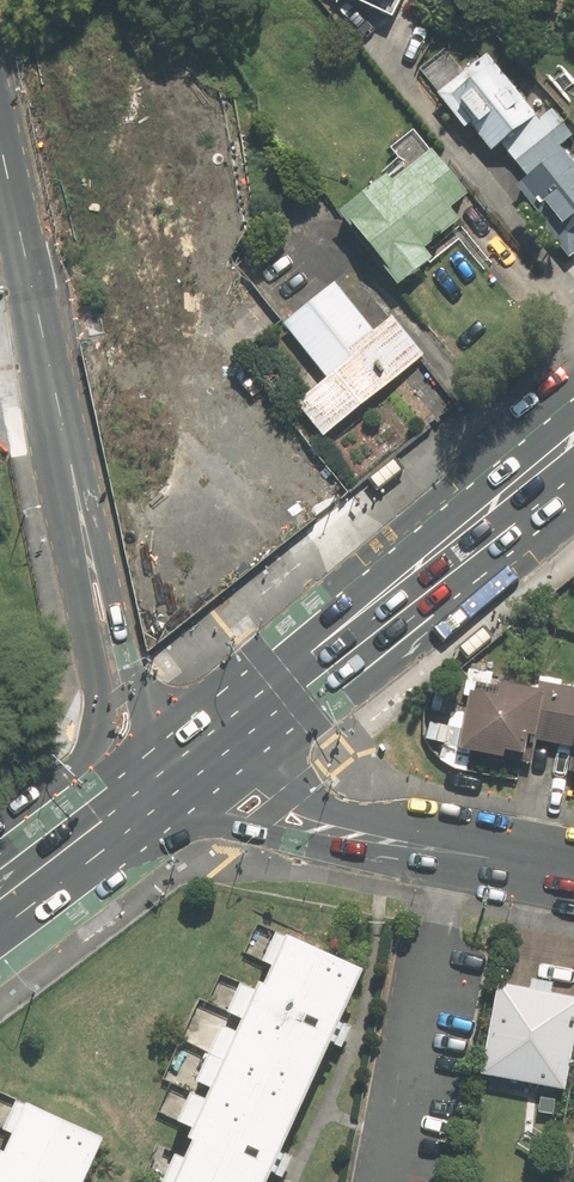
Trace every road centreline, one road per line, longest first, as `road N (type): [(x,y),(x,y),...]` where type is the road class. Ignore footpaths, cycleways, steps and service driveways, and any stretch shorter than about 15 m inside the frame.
road 1 (primary): [(220,719),(573,430)]
road 2 (primary): [(0,826),(71,768),(96,719),(69,455)]
road 3 (tertiary): [(407,841),(377,847),(218,823),(59,837)]
road 4 (secondary): [(0,133),(69,455)]
road 5 (secondary): [(69,455),(136,677),(162,699),(220,719)]
road 6 (tertiary): [(220,719),(407,841)]
road 7 (primary): [(59,837),(220,719)]
road 8 (tertiary): [(407,841),(458,840),(573,863)]

